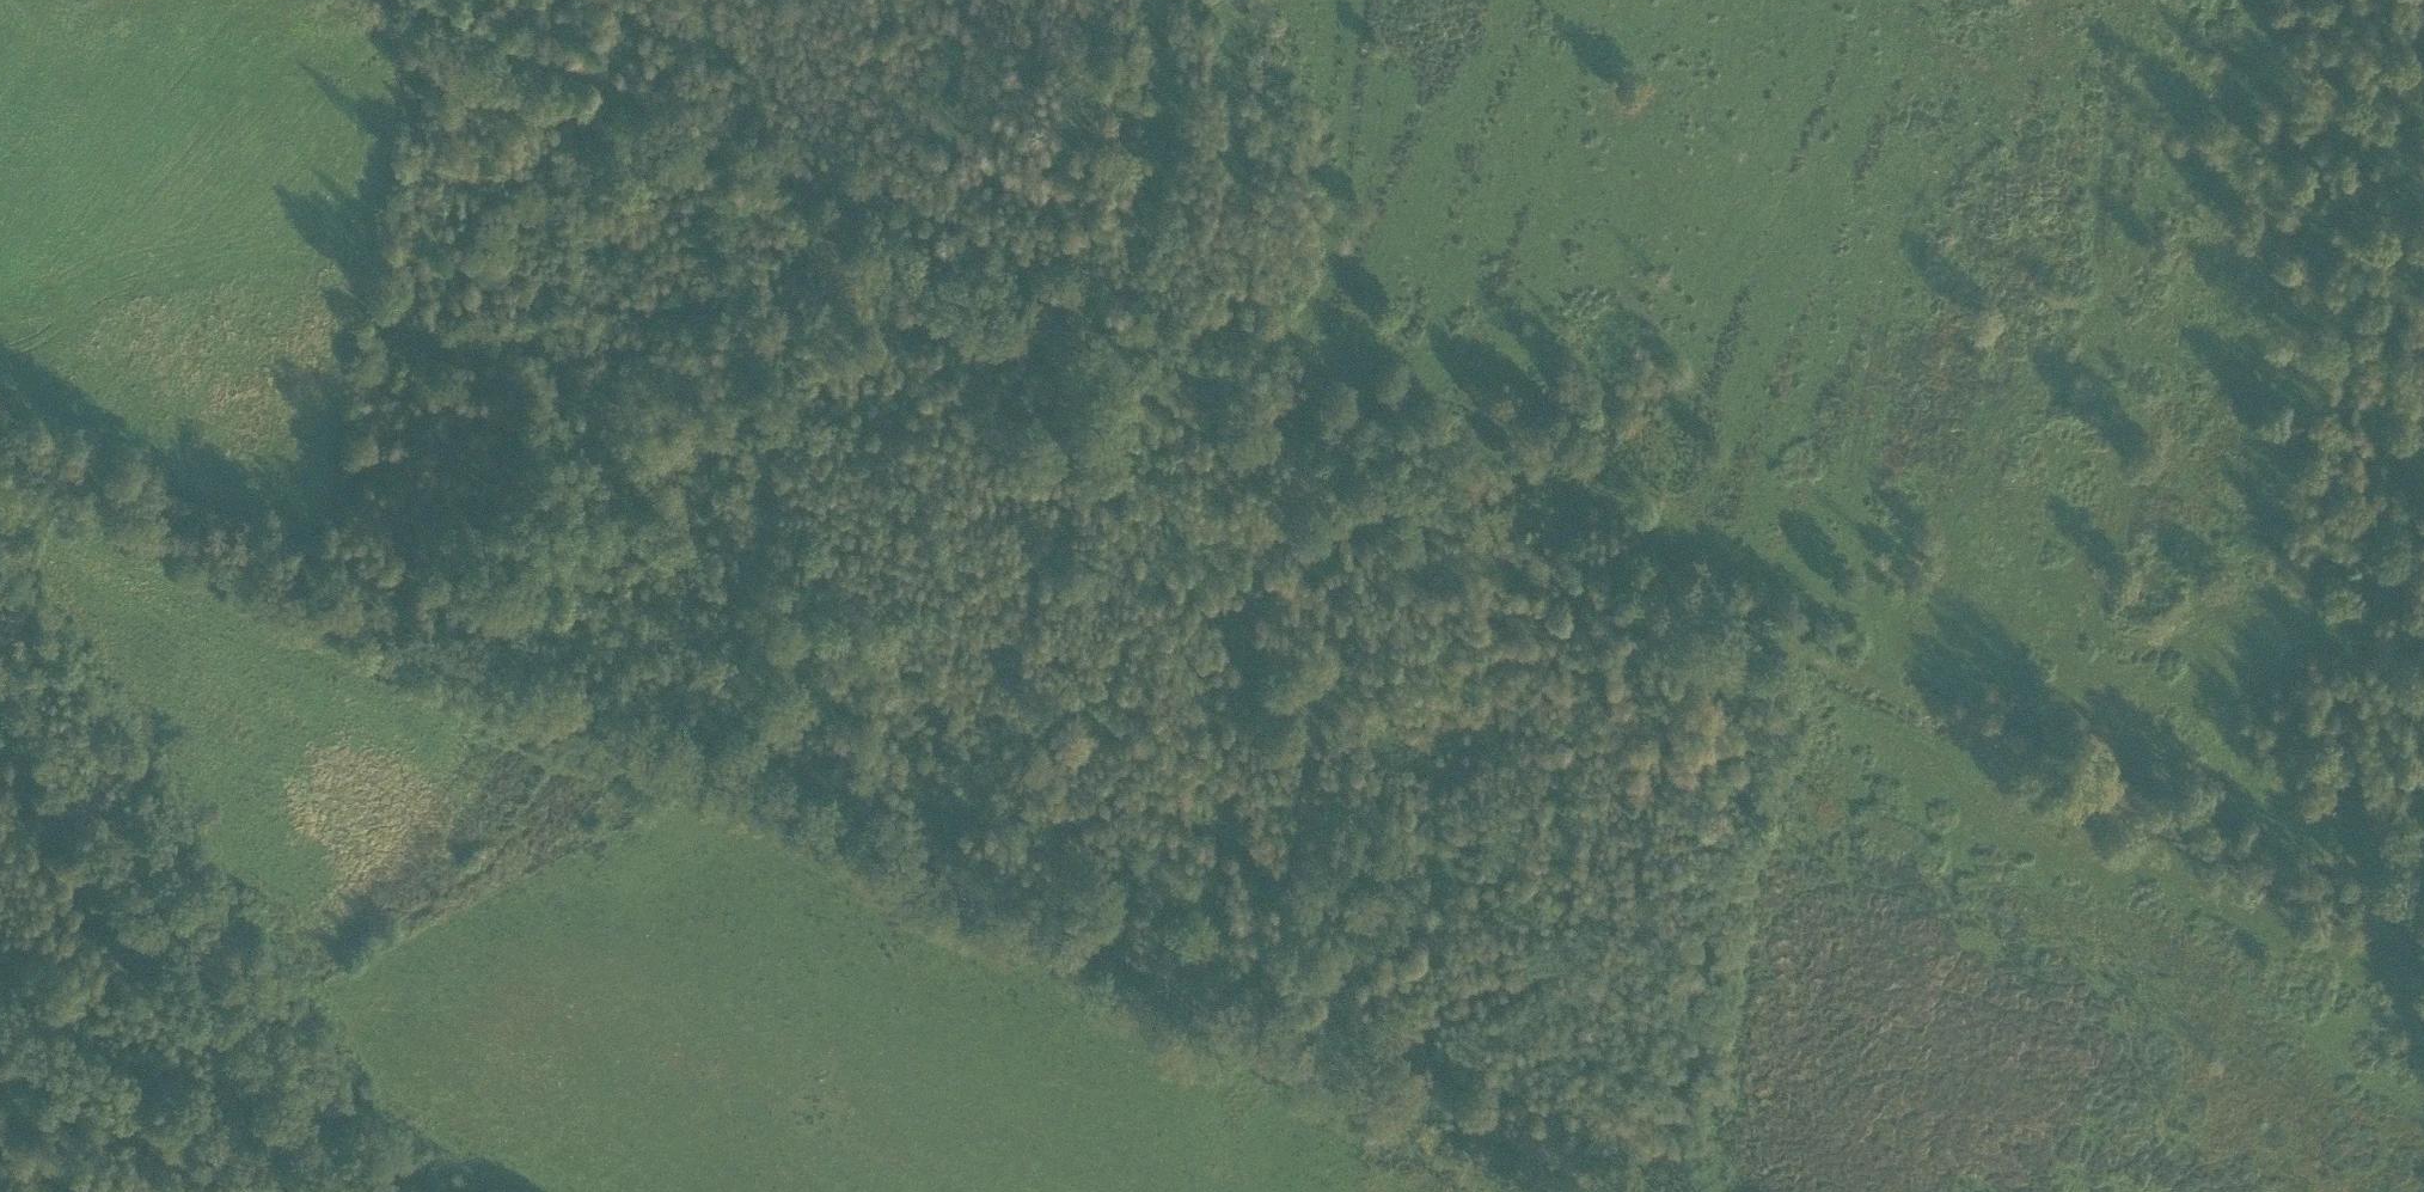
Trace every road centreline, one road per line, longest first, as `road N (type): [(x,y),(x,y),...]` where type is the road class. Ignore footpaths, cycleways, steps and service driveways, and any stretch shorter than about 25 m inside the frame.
road 1 (track): [(2423,944),(416,0)]

